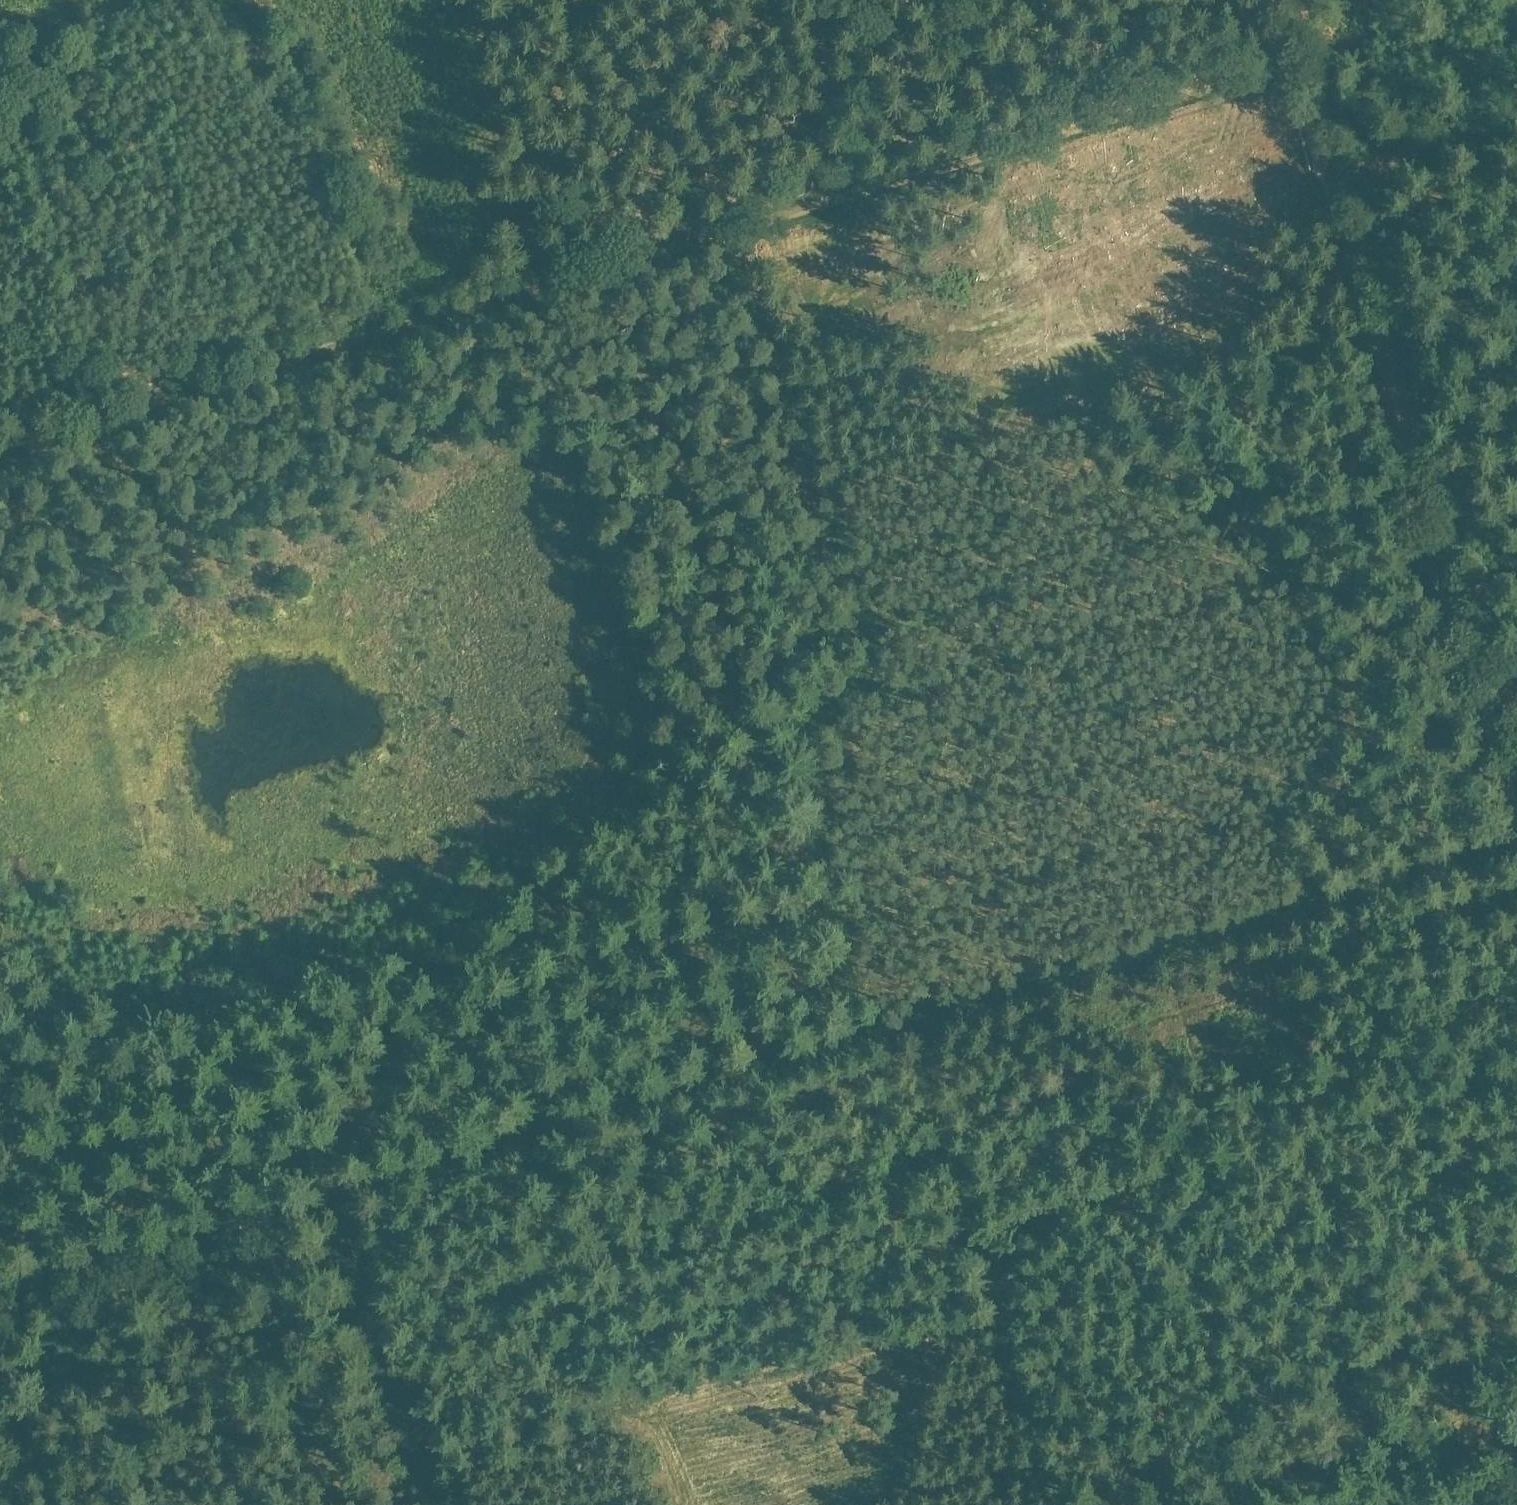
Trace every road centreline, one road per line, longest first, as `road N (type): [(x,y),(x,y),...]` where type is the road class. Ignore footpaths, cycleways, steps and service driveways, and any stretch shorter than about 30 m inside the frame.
road 1 (track): [(0,438),(1288,46)]
road 2 (track): [(1274,0),(1516,814)]

